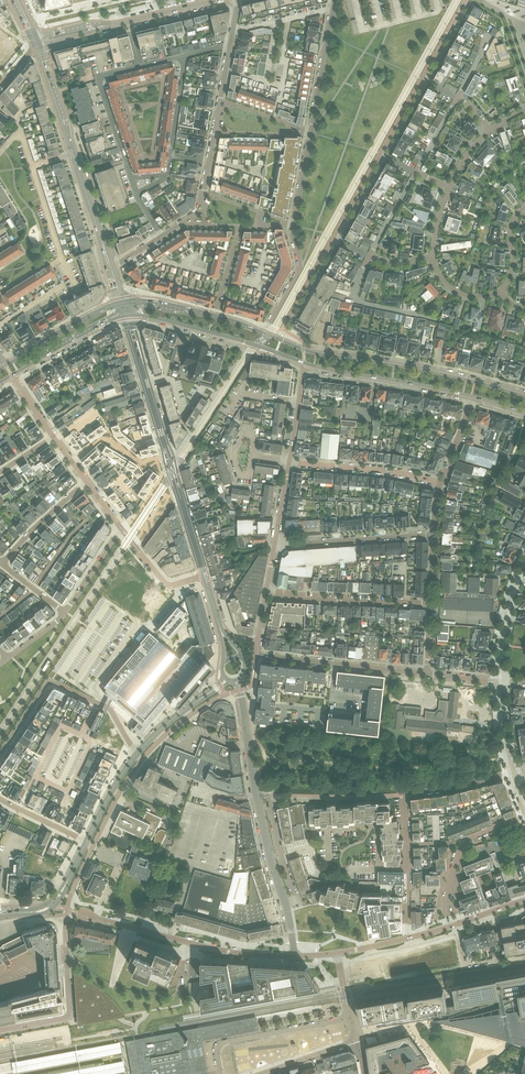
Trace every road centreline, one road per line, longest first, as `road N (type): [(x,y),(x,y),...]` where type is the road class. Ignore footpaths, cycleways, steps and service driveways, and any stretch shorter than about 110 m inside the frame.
road 1 (residential): [(465,0),(287,320)]
road 2 (residential): [(306,956),(271,851),(236,680)]
road 3 (primary): [(524,396),(316,353),(260,331)]
road 4 (residential): [(293,225),(335,0)]
road 5 (unclassified): [(306,956),(229,951),(84,914)]
road 6 (residential): [(136,194),(100,78),(186,55)]
road 7 (residential): [(138,752),(107,707),(51,682),(0,753)]
road 8 (primary): [(125,315),(304,362)]
road 9 (residential): [(188,219),(201,204),(230,44)]
road 10 (residential): [(408,868),(407,794),(511,772)]
road 11 (residential): [(83,735),(64,726),(37,776),(69,791),(94,740),(86,737)]
road 12 (residential): [(256,655),(427,674)]
road 13 (primary): [(304,362),(470,396)]
road 14 (residential): [(431,603),(266,592)]
road 15 (secondary): [(173,472),(125,315)]
road 16 (residential): [(186,55),(168,175),(136,194)]
road 17 (residential): [(275,541),(433,535)]
road 18 (residential): [(451,926),(447,900),(461,845),(524,815)]
road 19 (residential): [(440,484),(290,462)]
road 20 (primary): [(260,331),(170,306),(122,303)]
road 21 (primary): [(122,303),(6,365)]
road 22 (primary): [(12,375),(125,315)]
road 23 (unclassified): [(98,28),(216,0)]
road 24 (residential): [(524,563),(506,620),(500,681)]

